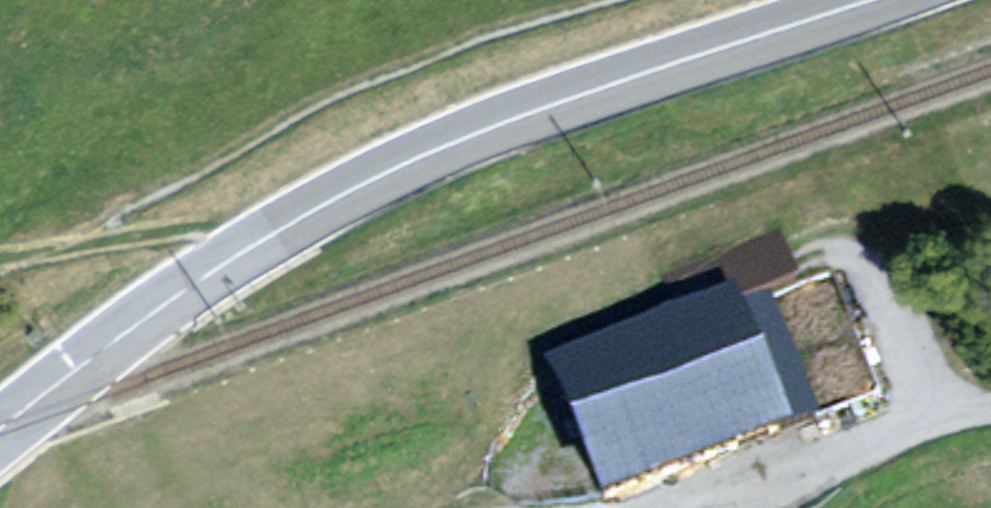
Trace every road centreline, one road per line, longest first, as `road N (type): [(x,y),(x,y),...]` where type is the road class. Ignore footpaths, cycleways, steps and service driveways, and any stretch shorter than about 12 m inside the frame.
road 1 (primary): [(0,429),(197,275),(317,198),(542,100),(845,0)]
road 2 (track): [(288,217),(0,251)]
road 3 (unclassified): [(990,407),(739,507)]

